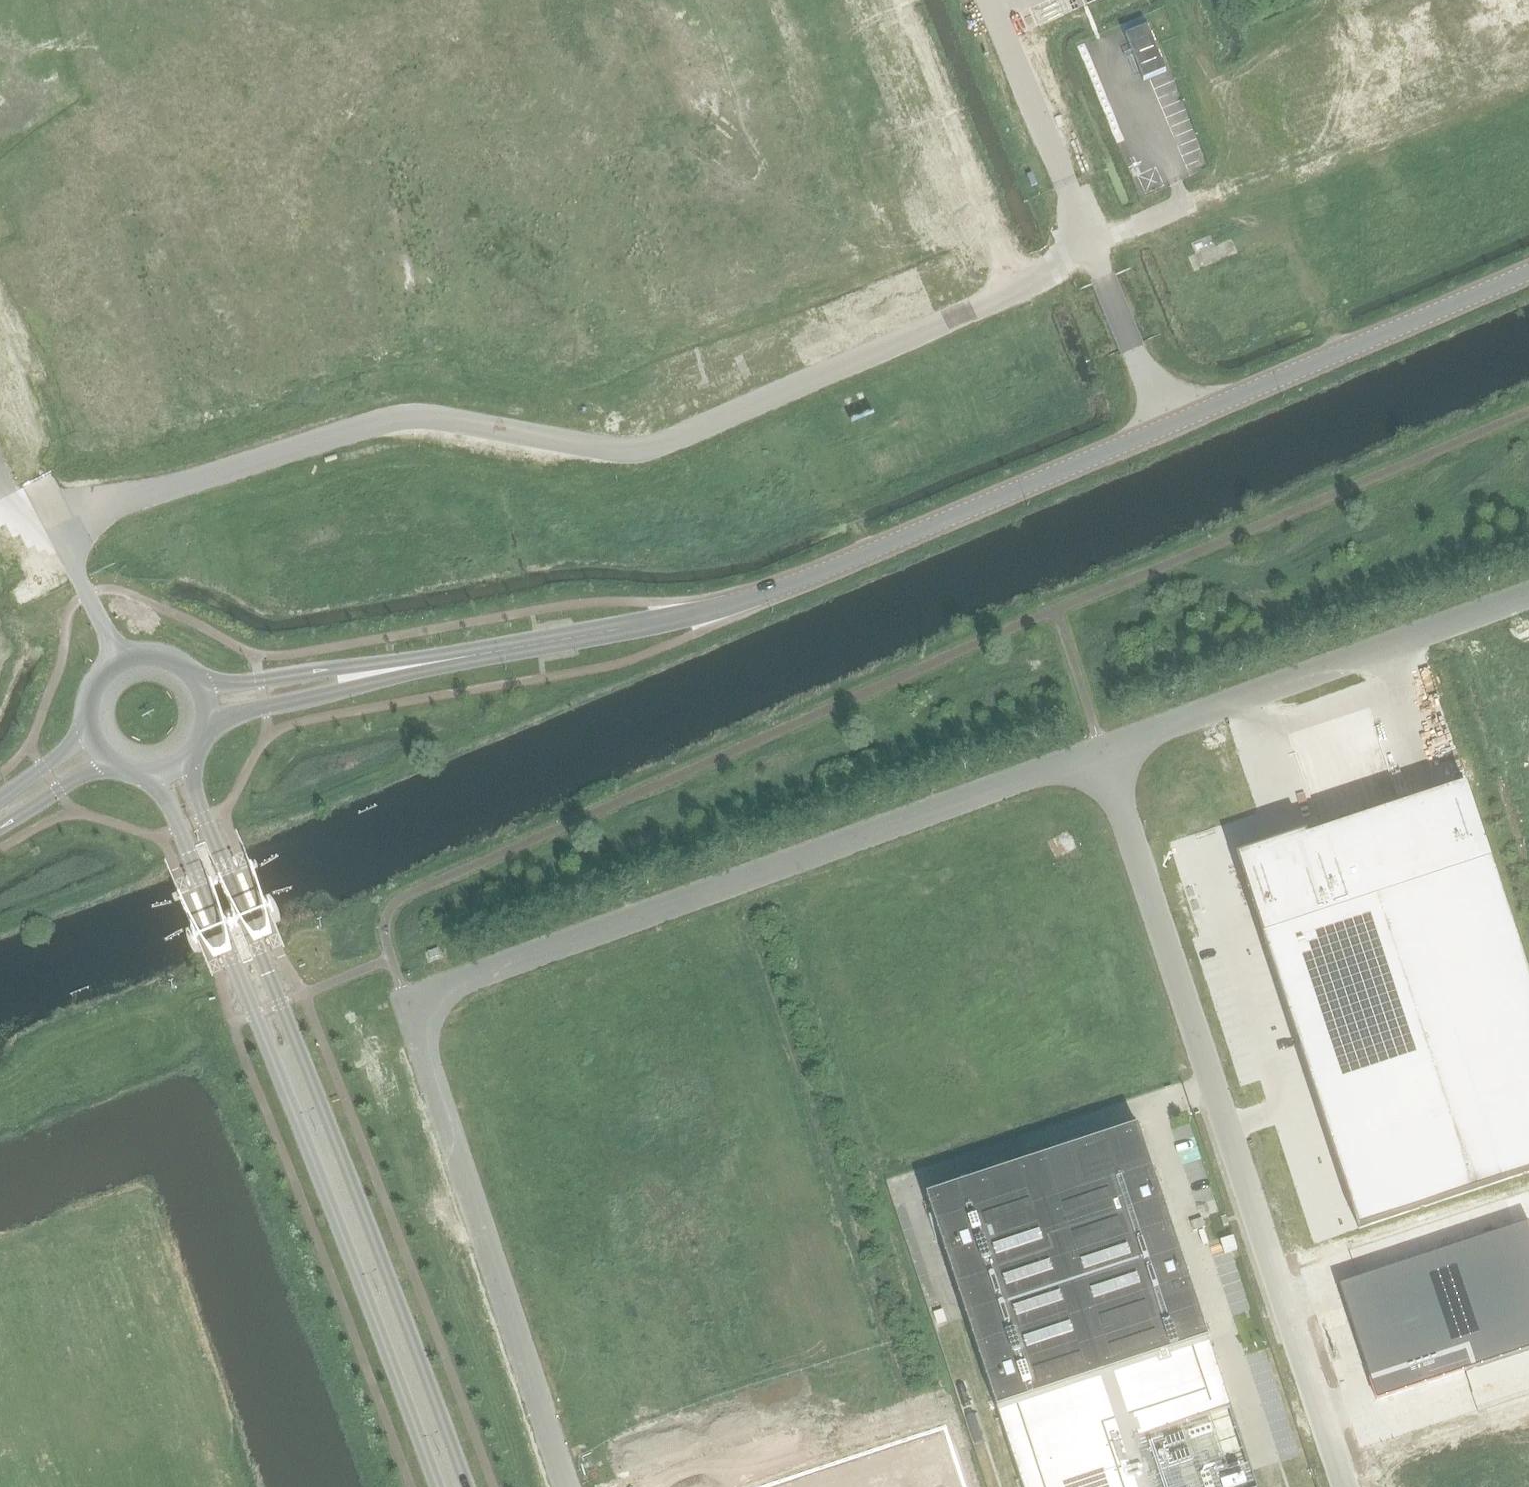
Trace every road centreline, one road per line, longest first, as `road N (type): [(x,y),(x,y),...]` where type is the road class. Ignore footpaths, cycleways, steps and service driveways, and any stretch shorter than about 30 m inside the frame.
road 1 (unclassified): [(1107,754),(407,1005),(565,1486)]
road 2 (secondary): [(512,654),(755,599),(1528,270)]
road 3 (secondary): [(456,1486),(190,761)]
road 4 (unclassified): [(1107,754),(1346,1486)]
road 5 (secondary): [(153,778),(227,953),(424,1486)]
road 6 (unclassified): [(1528,597),(1107,754)]
road 7 (unclassified): [(142,653),(0,317)]
road 8 (secondary): [(512,654),(203,687)]
road 9 (secondary): [(210,718),(512,654)]
road 10 (unclassified): [(0,393),(90,609),(104,669)]
road 11 (tertiary): [(0,825),(107,764)]

